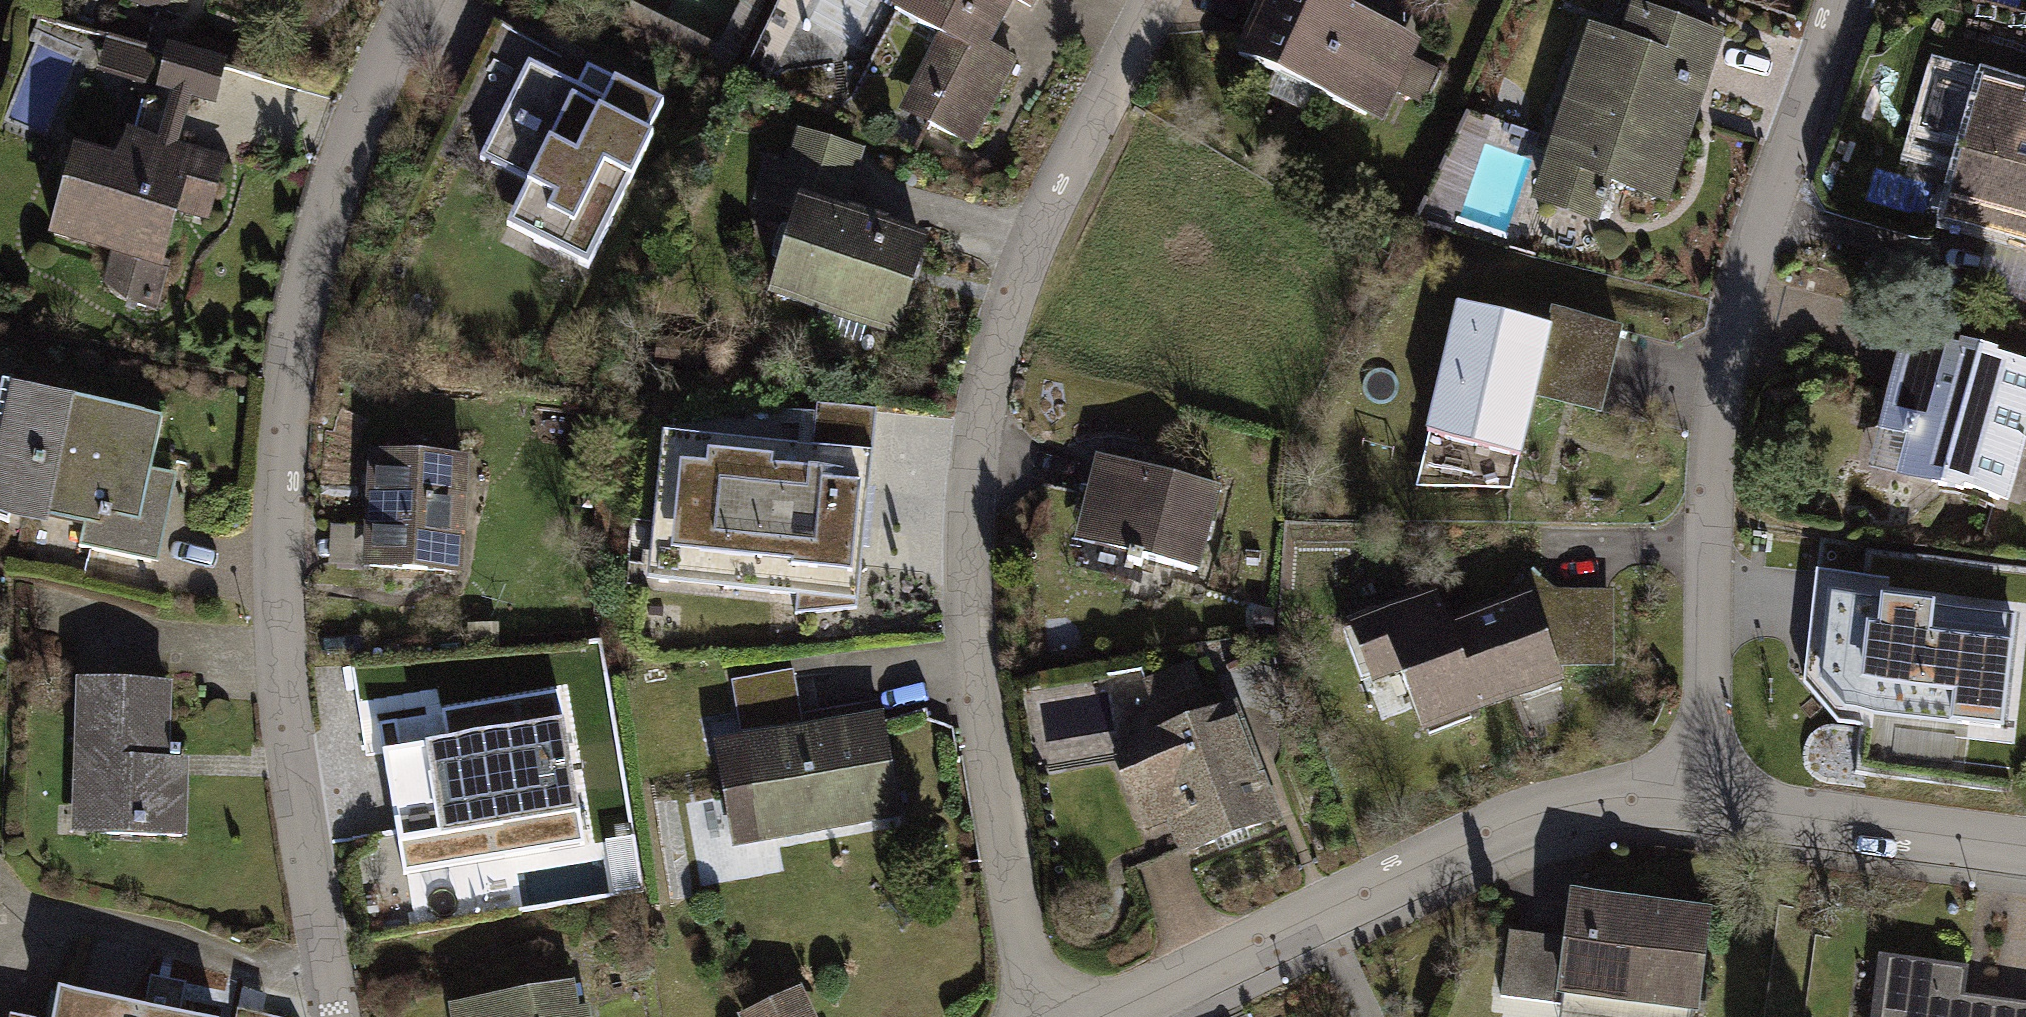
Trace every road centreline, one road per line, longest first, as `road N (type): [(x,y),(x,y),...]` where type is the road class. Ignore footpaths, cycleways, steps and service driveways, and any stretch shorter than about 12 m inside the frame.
road 1 (residential): [(1044,1016),(981,701),(969,540),(1005,341),(1052,204),(1155,0)]
road 2 (residential): [(338,1016),(287,656),(283,534),(291,415),(334,199),(421,0)]
road 3 (residential): [(1690,803),(1719,404),(1840,0)]
road 4 (residential): [(1132,1016),(1540,827),(1605,804),(1690,803)]
road 5 (residential): [(1690,803),(2025,850)]

